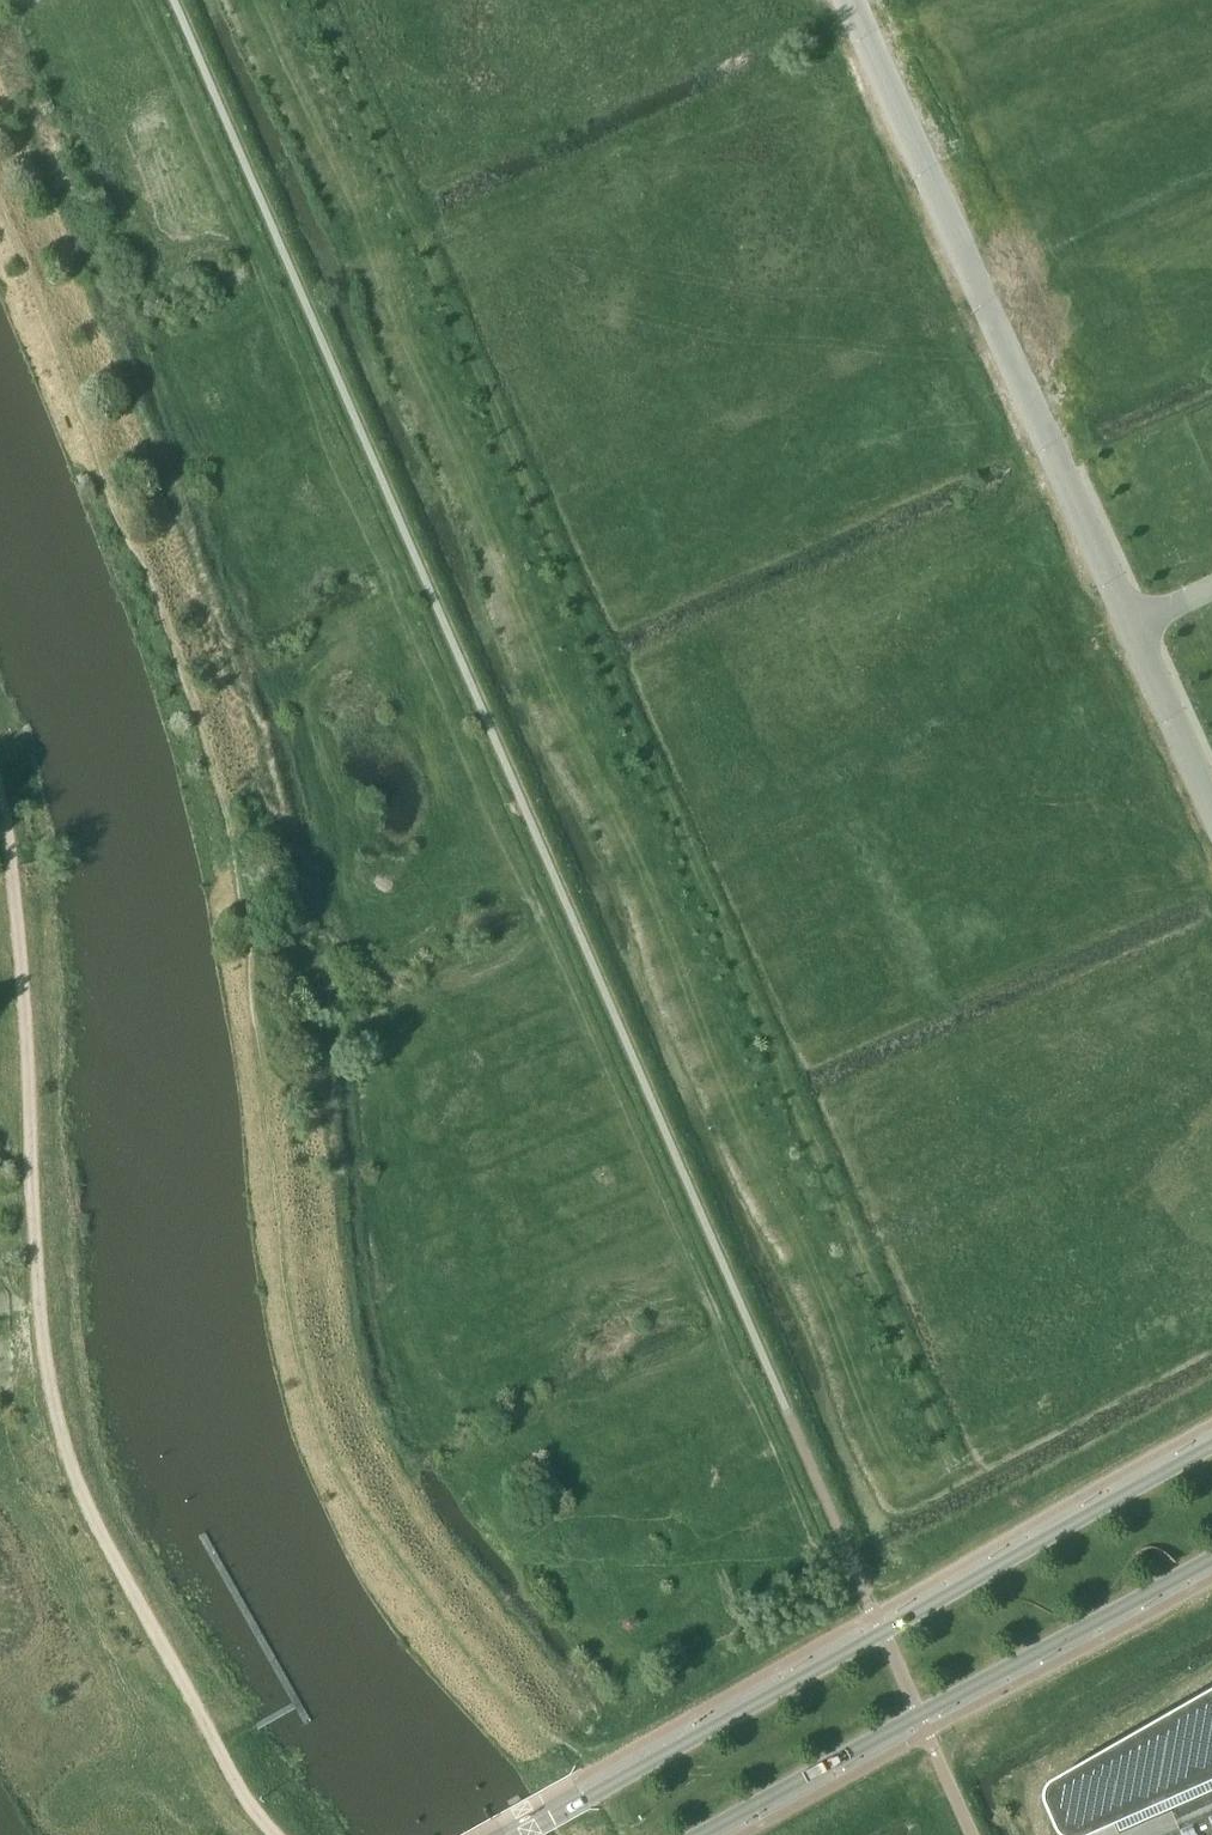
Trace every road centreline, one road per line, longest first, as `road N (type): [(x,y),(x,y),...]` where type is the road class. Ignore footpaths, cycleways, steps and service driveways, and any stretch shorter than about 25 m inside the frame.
road 1 (track): [(278,1834),(216,1746),(181,1661),(101,1525),(52,1390),(16,893),(0,828)]
road 2 (unclassified): [(1211,798),(851,0)]
road 3 (tertiary): [(1211,1447),(520,1834)]
road 4 (tertiary): [(704,1834),(1211,1554)]

